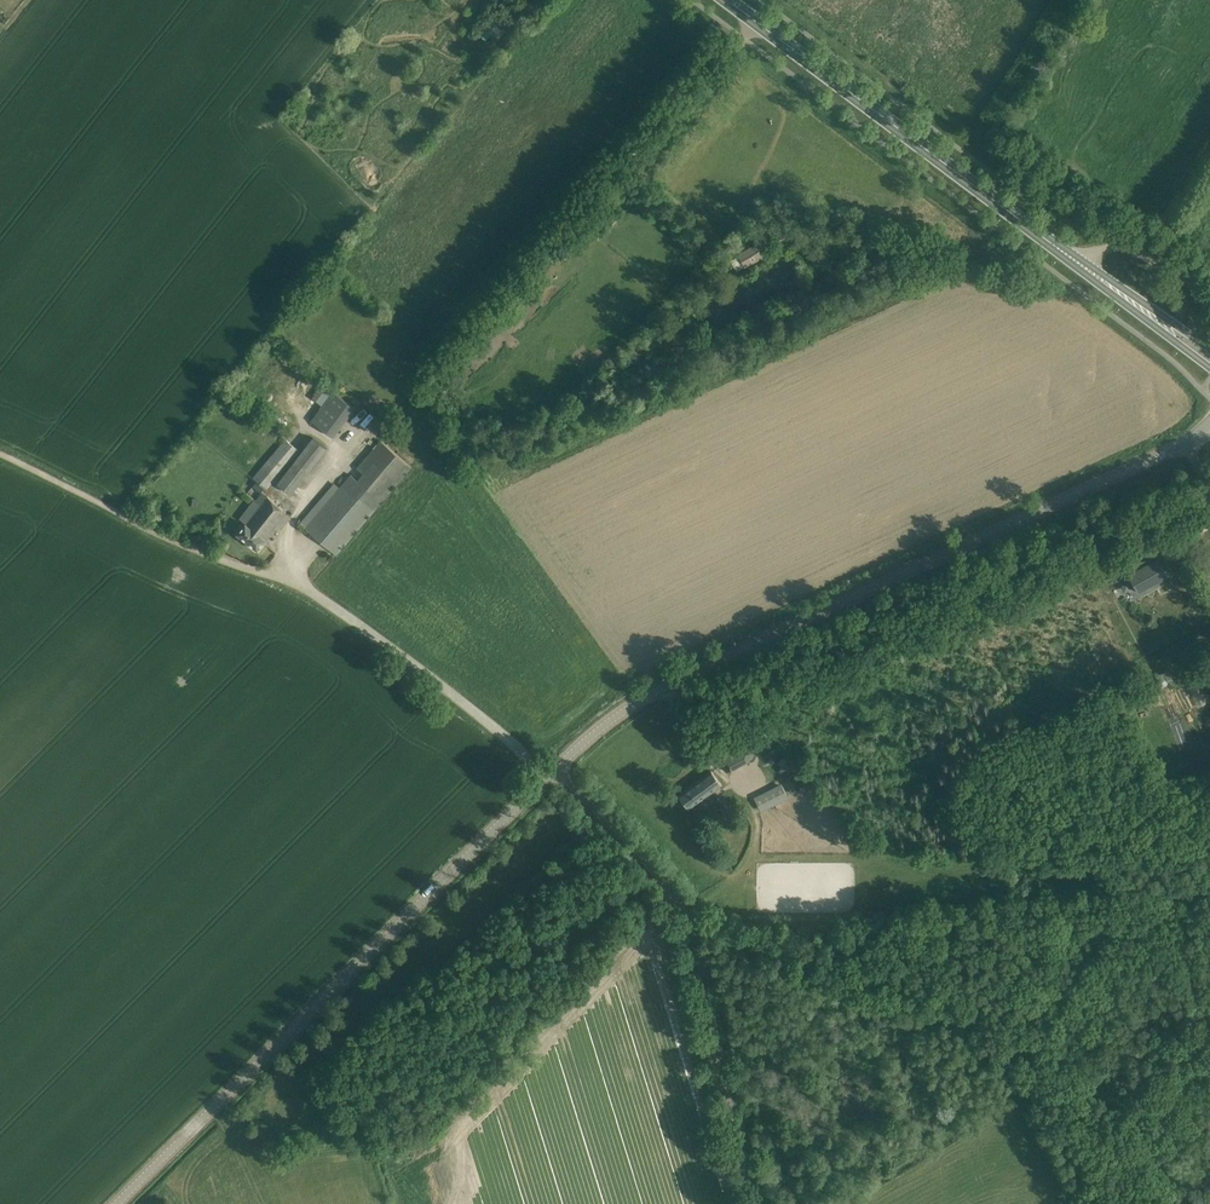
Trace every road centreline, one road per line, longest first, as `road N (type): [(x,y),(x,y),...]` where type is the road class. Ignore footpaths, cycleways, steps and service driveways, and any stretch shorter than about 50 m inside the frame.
road 1 (unclassified): [(556,769),(656,692),(1202,436)]
road 2 (track): [(547,778),(426,672),(314,593),(188,546),(0,454)]
road 3 (unclassified): [(121,1203),(556,769)]
road 4 (unclassified): [(760,1203),(692,935),(633,850),(556,769)]
road 5 (primary): [(1080,264),(728,0)]
road 6 (track): [(1209,882),(1137,905),(1102,936),(1032,1037),(1041,1075),(1111,1203)]
road 7 (unclassified): [(1209,299),(1127,244),(1080,264)]

